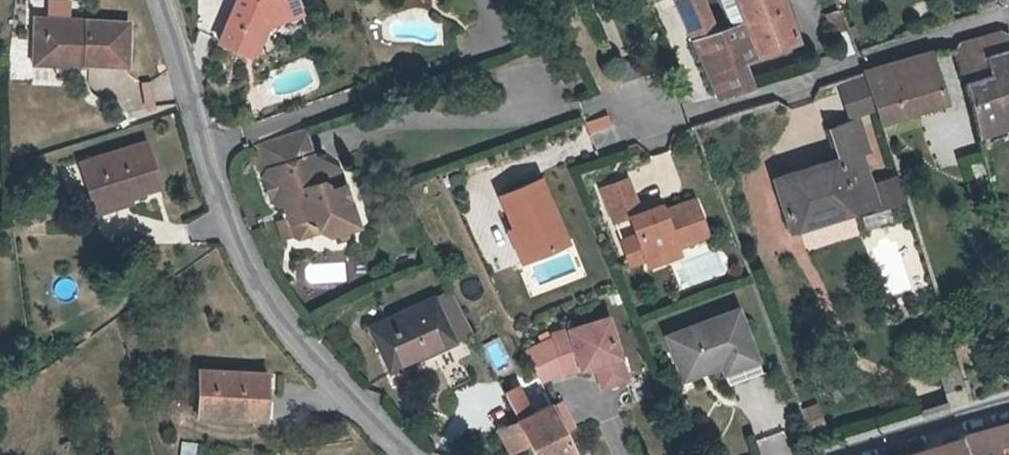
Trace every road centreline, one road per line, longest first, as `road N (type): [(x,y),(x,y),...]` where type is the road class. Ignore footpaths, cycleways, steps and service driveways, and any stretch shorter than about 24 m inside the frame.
road 1 (residential): [(414,454),(361,409),(262,283),(224,199),(163,0)]
road 2 (residential): [(638,128),(1008,11)]
road 3 (residential): [(847,454),(1008,402)]

